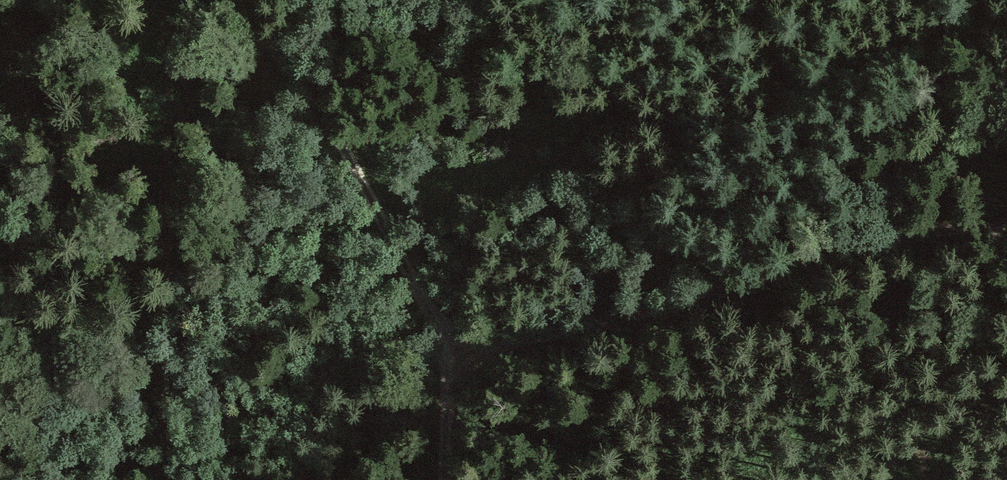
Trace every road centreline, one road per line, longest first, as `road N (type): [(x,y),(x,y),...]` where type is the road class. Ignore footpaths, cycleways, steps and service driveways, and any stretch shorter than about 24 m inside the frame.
road 1 (track): [(231,0),(323,112),(454,345),(606,325),(853,246),(952,229),(1006,230)]
road 2 (track): [(1006,207),(960,166),(949,127),(960,81),(985,38),(1006,22)]
road 3 (track): [(454,345),(440,479)]

